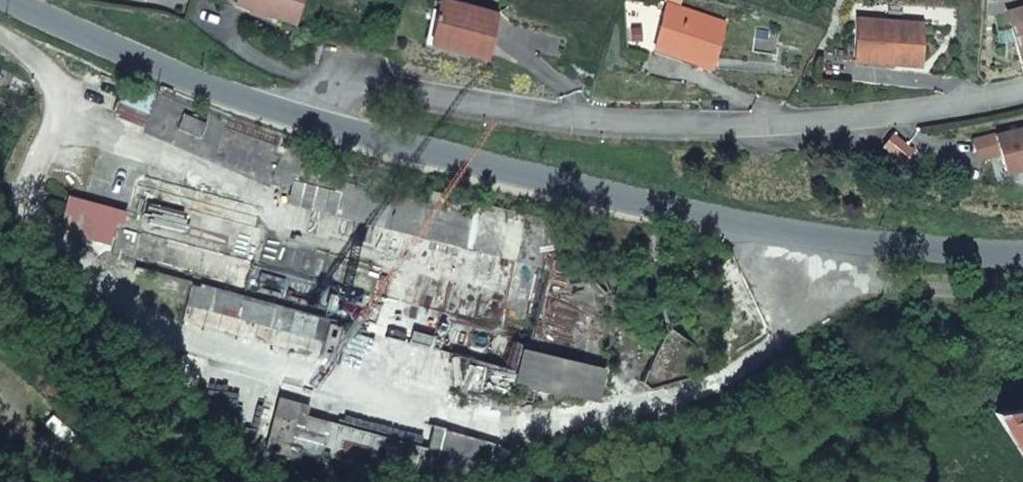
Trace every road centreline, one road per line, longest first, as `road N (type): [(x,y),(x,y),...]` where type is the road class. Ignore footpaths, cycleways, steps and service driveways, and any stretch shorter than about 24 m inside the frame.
road 1 (residential): [(316,123),(358,91),(608,127),(817,125),(1022,98)]
road 2 (tertiary): [(316,123),(662,208),(888,244),(1022,252)]
road 3 (tertiary): [(6,0),(187,79),(316,123)]

